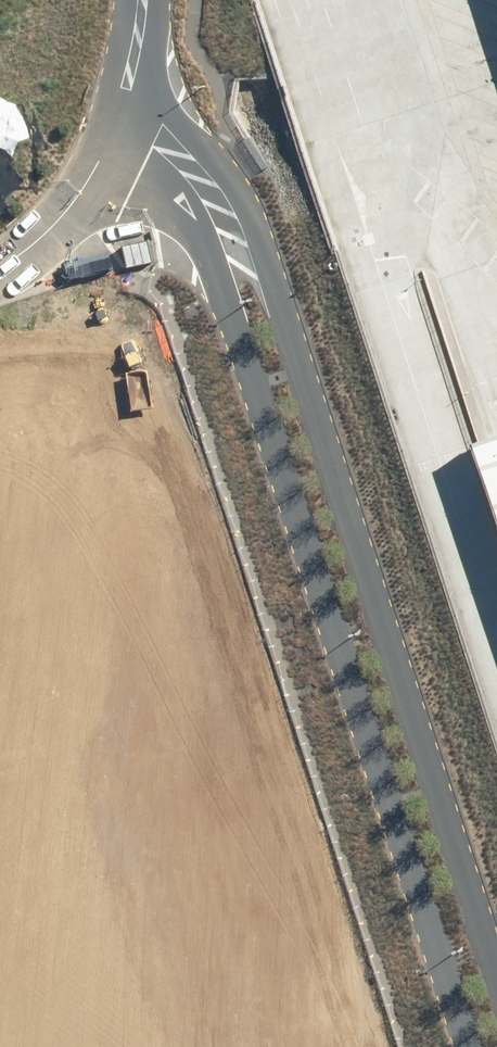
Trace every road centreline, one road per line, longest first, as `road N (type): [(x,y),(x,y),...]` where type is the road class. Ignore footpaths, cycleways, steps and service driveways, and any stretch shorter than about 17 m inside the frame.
road 1 (unclassified): [(463,1046),(200,233),(172,188),(114,148)]
road 2 (unclassified): [(137,90),(190,131),(254,208),(496,948)]
road 3 (unclassified): [(0,257),(66,210),(114,148)]

